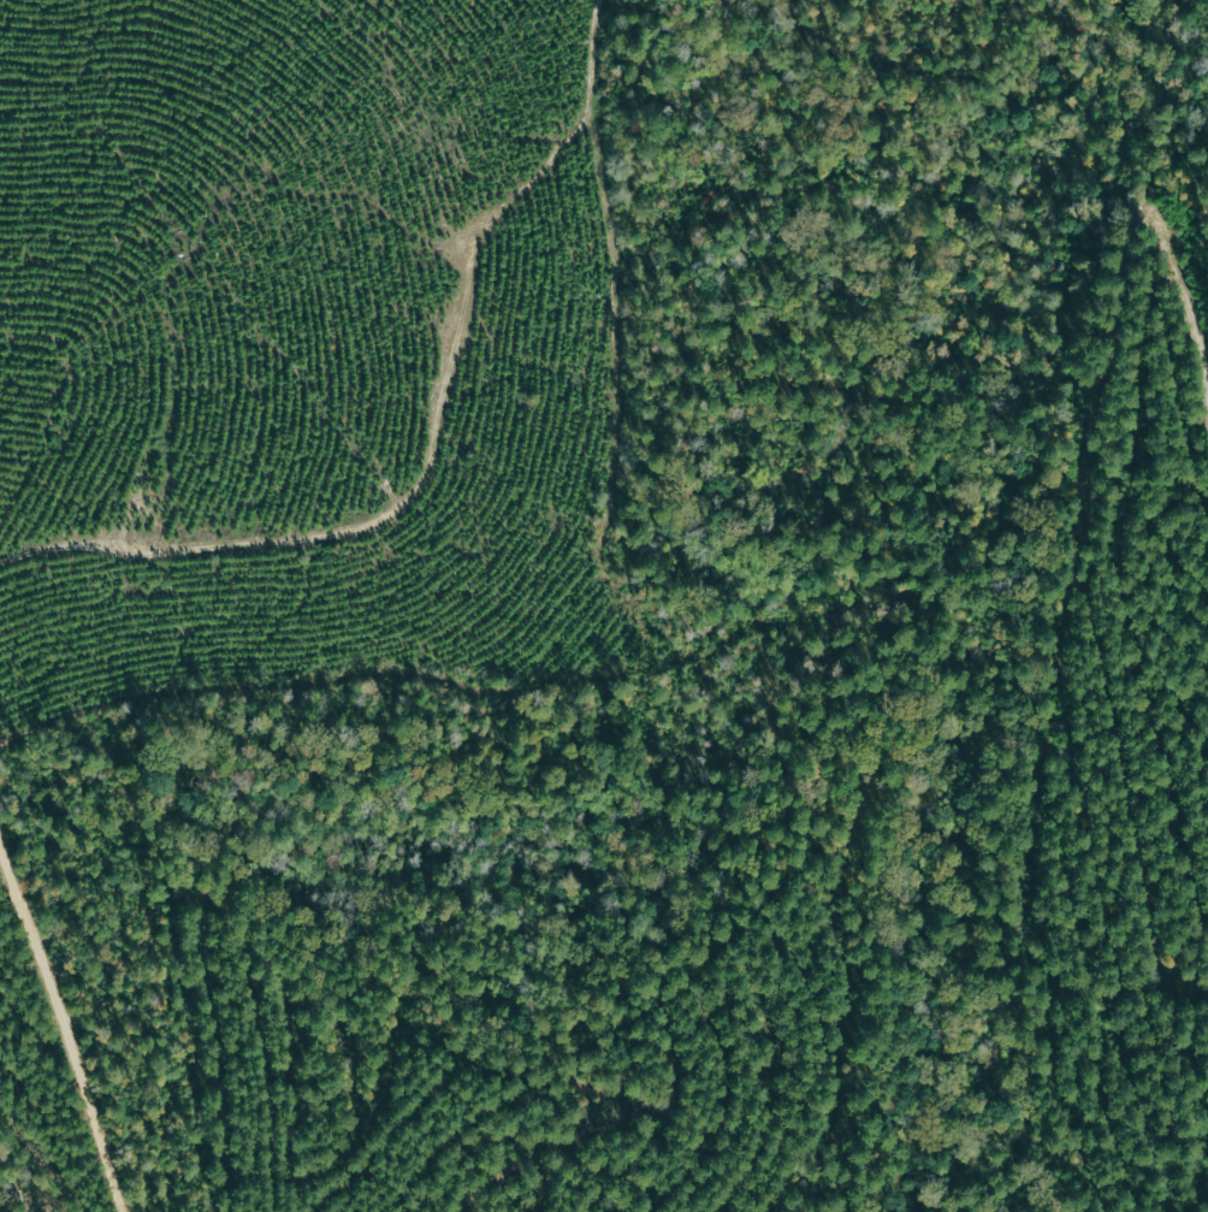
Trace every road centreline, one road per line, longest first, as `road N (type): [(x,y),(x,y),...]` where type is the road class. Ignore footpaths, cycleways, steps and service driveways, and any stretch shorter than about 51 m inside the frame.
road 1 (residential): [(0,843),(126,1211)]

